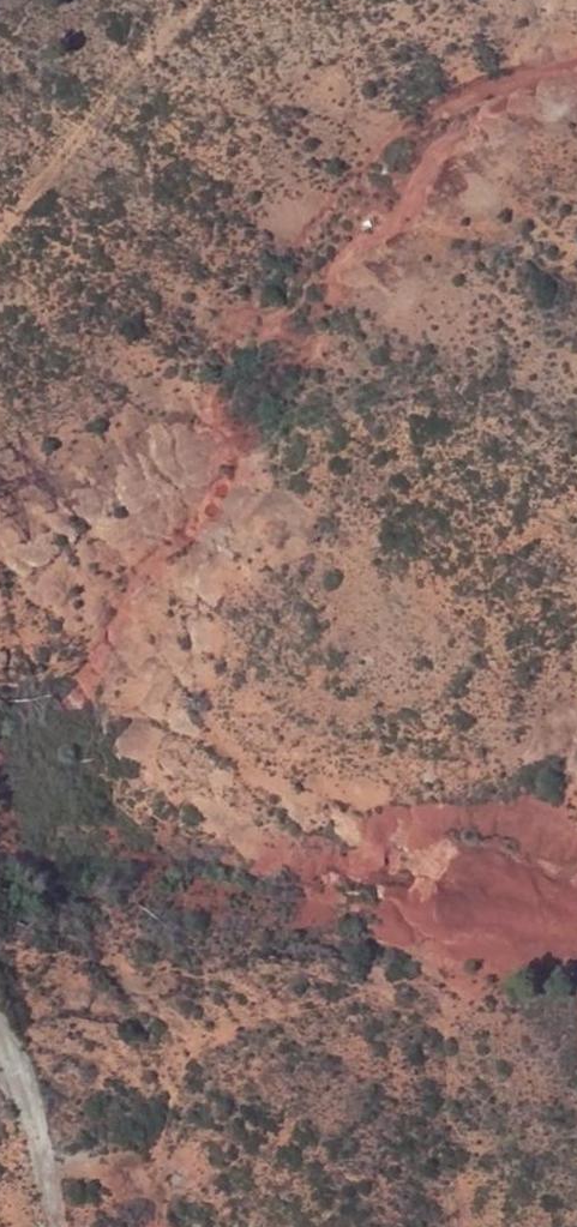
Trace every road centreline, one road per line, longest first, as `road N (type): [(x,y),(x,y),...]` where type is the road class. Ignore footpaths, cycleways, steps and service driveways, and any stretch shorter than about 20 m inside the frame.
road 1 (track): [(0,1043),(62,1226)]

